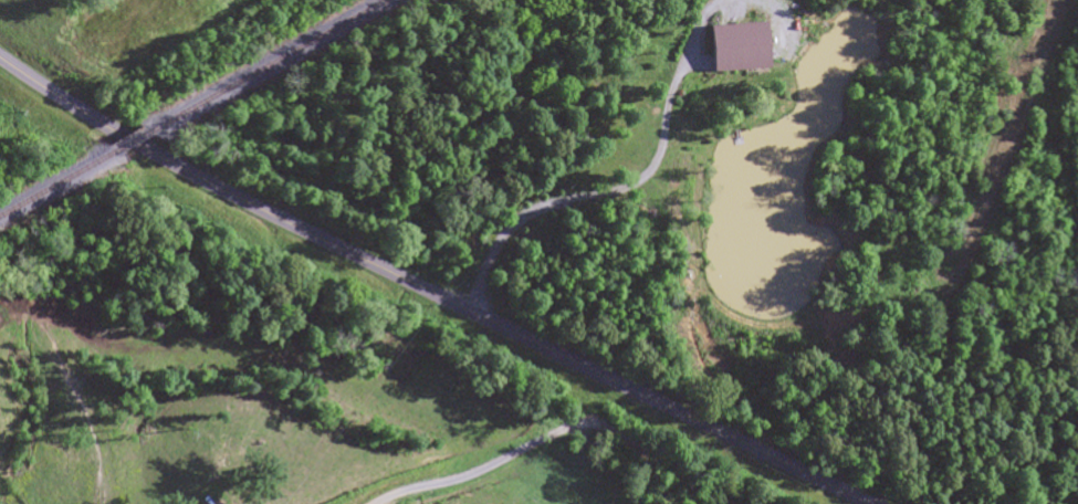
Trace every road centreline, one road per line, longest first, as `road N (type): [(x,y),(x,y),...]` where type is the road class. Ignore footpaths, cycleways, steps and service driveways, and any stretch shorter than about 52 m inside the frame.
road 1 (secondary): [(866,503),(252,206),(122,137),(0,58)]
road 2 (residential): [(734,503),(676,468),(609,462),(511,495),(449,503)]

